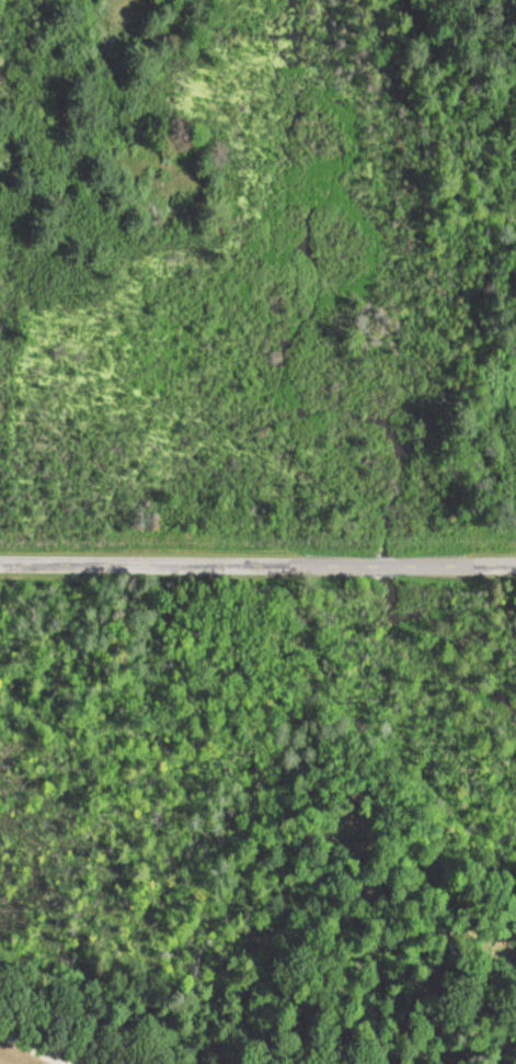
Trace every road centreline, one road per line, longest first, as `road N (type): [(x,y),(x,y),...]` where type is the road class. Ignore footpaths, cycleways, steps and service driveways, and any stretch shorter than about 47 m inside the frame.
road 1 (residential): [(515,554),(0,561)]

